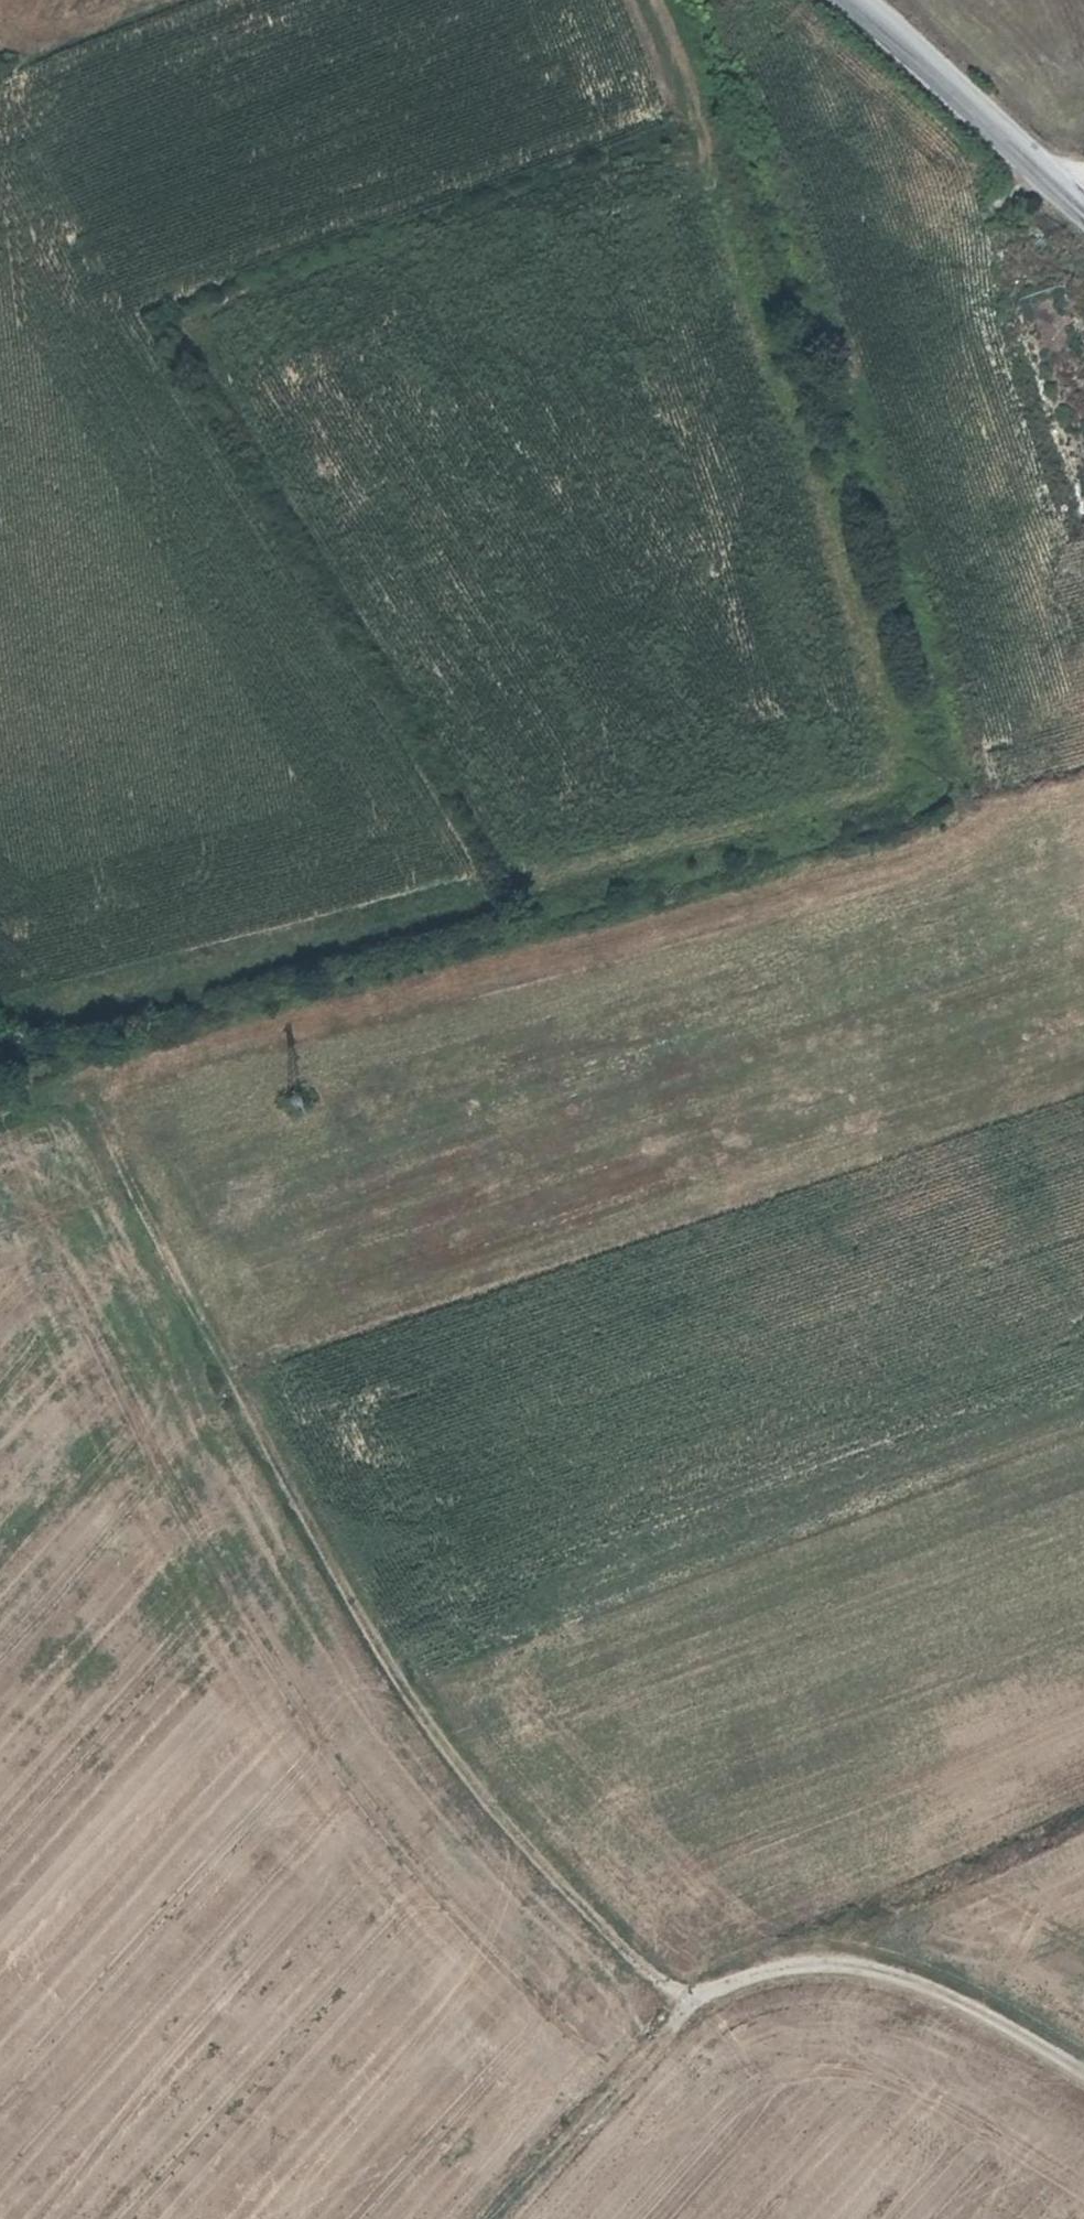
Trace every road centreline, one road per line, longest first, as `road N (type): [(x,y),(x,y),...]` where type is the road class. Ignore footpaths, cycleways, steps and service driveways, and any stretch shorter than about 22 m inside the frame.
road 1 (track): [(691,1999),(553,1876),(392,1678),(81,1103)]
road 2 (track): [(691,1999),(798,1962),(851,1965),(927,1981),(1083,2078)]
road 3 (tertiary): [(860,0),(1083,208)]

